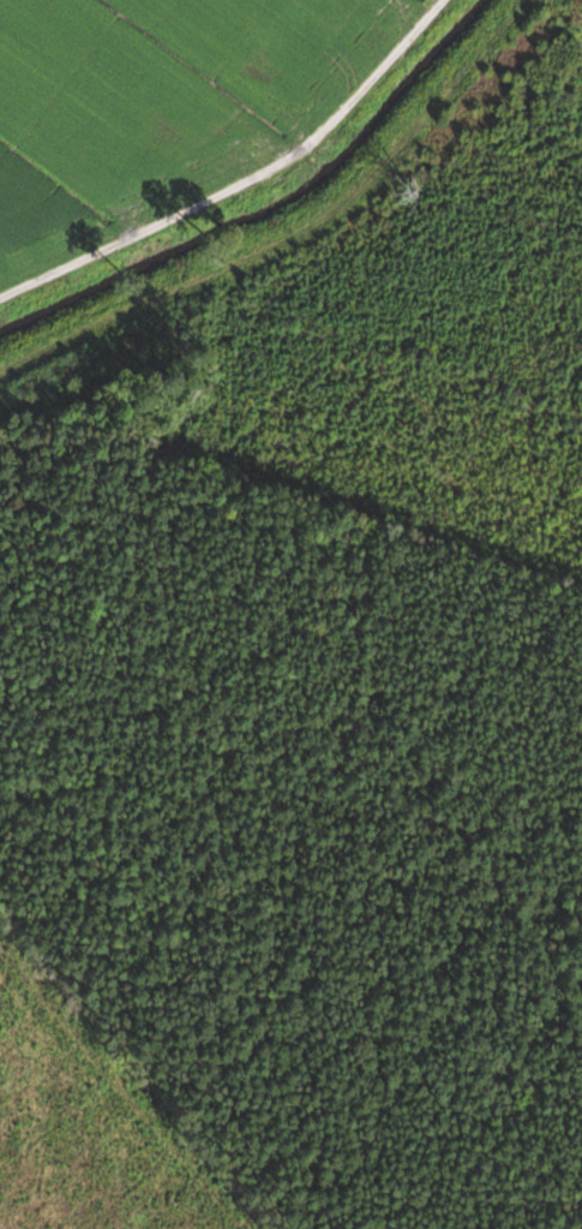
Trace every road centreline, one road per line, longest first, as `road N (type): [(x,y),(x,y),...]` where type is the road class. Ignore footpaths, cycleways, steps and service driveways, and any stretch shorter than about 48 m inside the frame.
road 1 (residential): [(0,308),(295,163),(437,0)]

